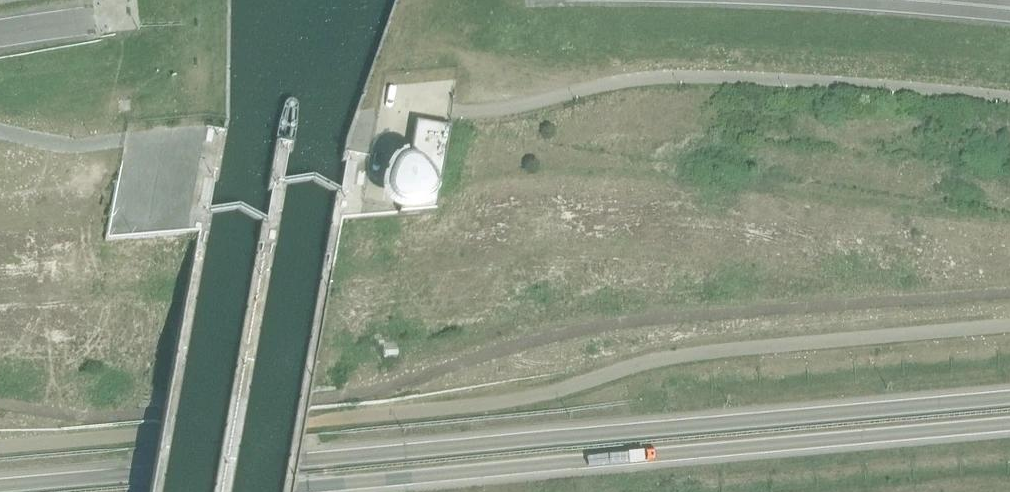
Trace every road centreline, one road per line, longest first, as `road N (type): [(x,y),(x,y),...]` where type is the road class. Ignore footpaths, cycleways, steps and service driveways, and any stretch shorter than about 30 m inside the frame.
road 1 (unclassified): [(0,446),(498,403),(698,353),(1009,324)]
road 2 (trunk): [(1009,396),(0,486)]
road 3 (trunk): [(230,491),(1009,425)]

